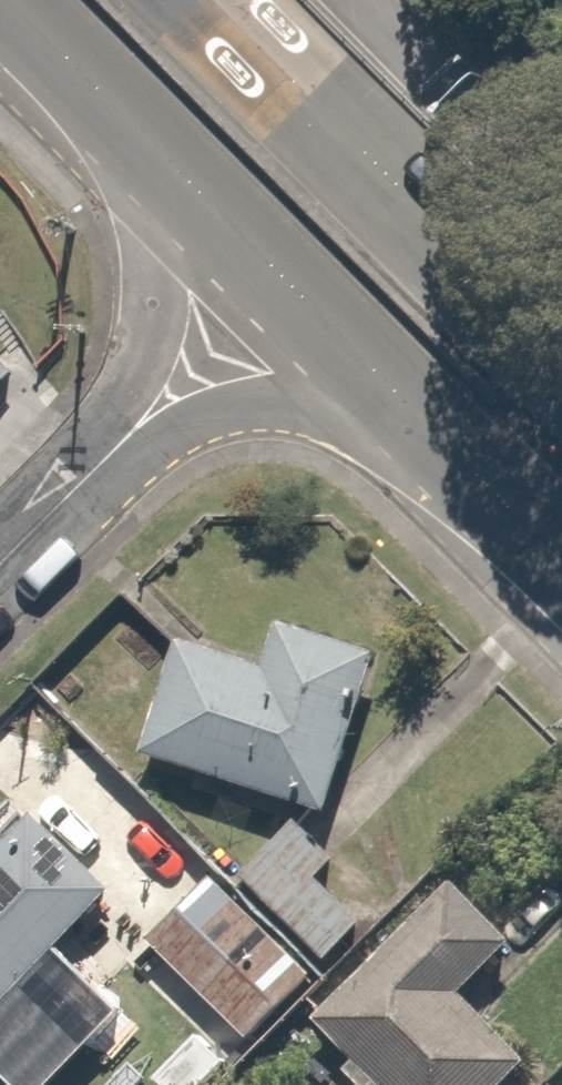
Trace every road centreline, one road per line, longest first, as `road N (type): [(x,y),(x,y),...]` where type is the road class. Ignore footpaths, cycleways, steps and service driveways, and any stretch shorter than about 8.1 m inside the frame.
road 1 (secondary): [(208,0),(561,356)]
road 2 (residential): [(286,283),(0,562)]
road 3 (secondary): [(286,283),(6,0)]
road 4 (secondary): [(561,563),(286,283)]

